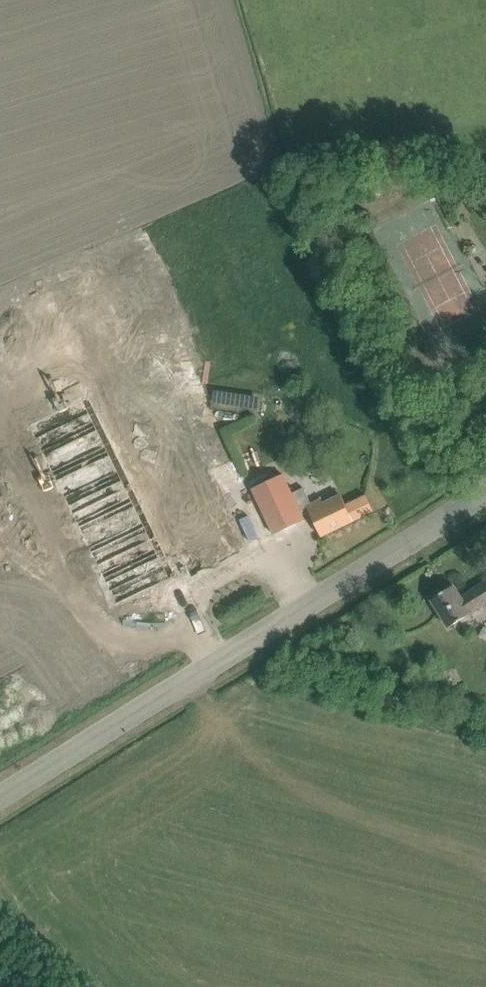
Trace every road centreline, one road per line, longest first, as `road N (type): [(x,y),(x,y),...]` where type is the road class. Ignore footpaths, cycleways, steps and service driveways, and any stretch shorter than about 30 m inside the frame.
road 1 (tertiary): [(0,797),(485,493)]

